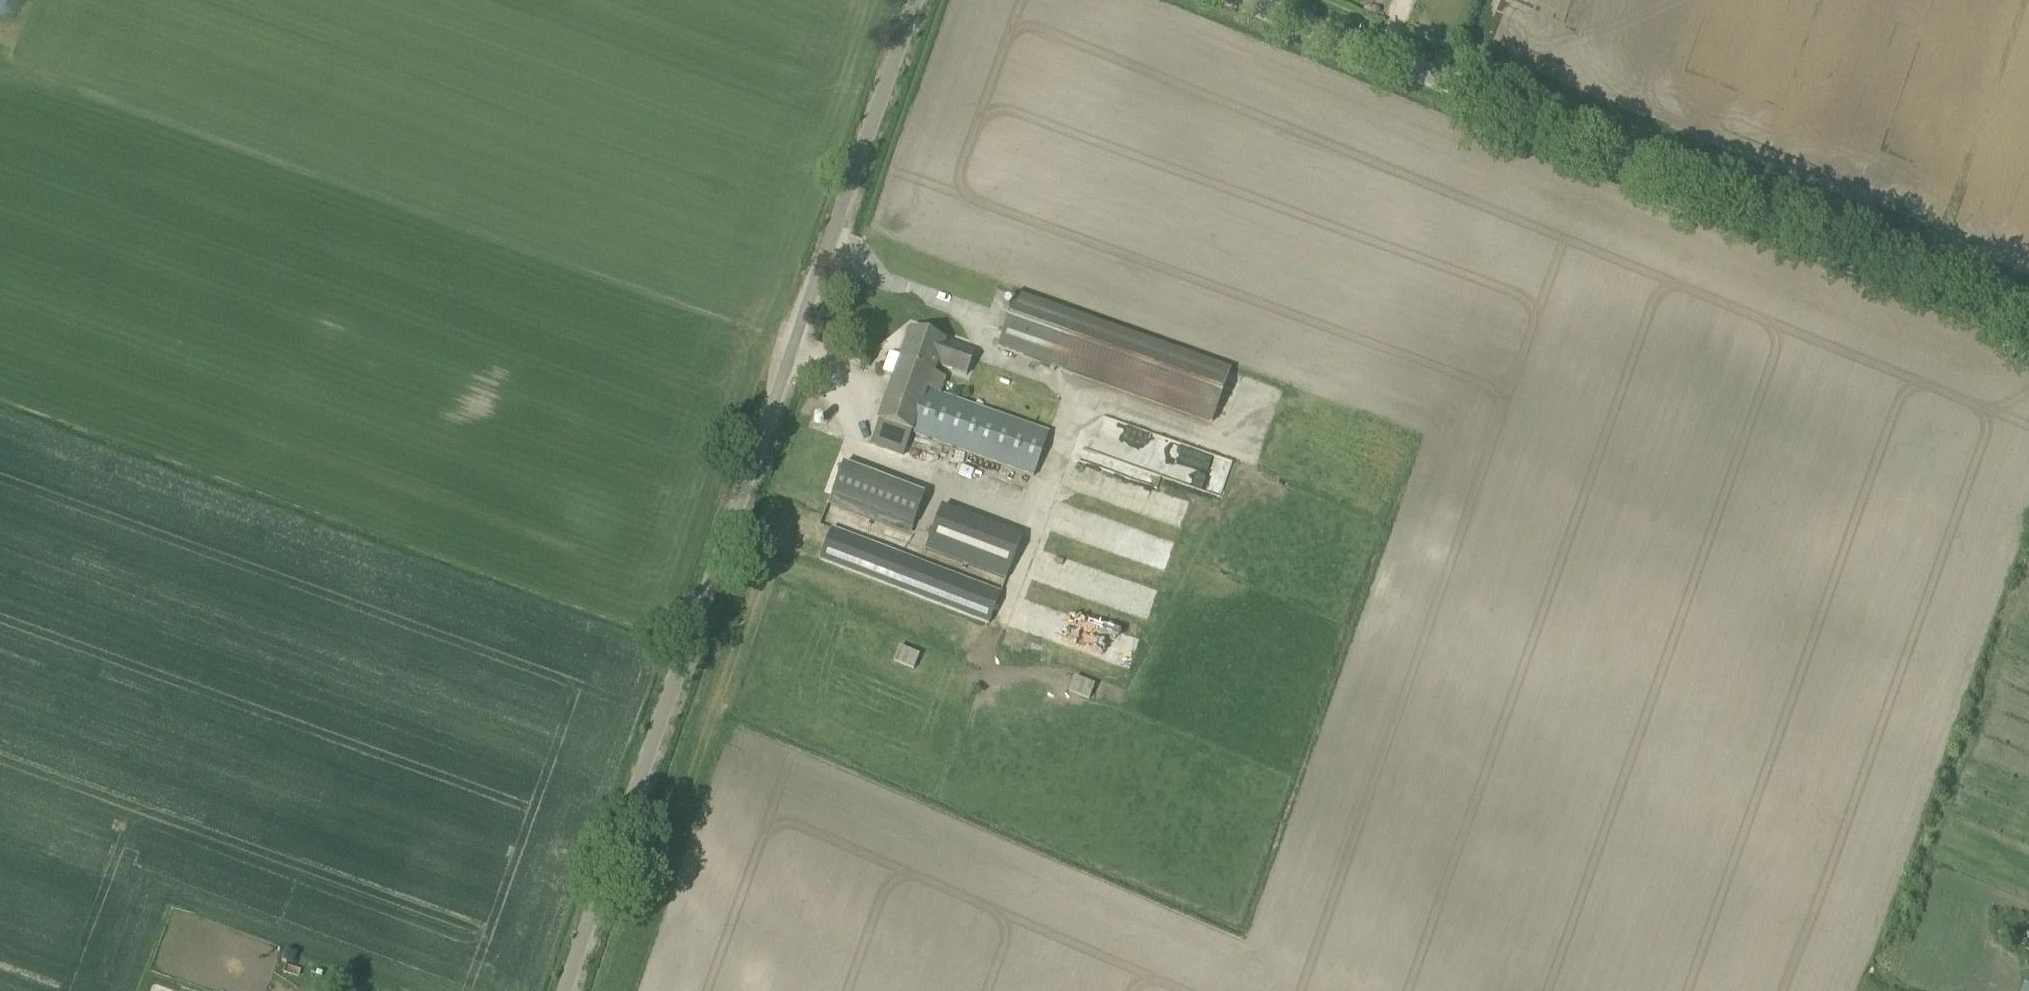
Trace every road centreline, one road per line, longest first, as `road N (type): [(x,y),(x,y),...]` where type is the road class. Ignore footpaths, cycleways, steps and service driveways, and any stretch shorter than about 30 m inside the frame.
road 1 (unclassified): [(564,990),(911,0)]
road 2 (unclassified): [(2028,305),(1257,0)]

